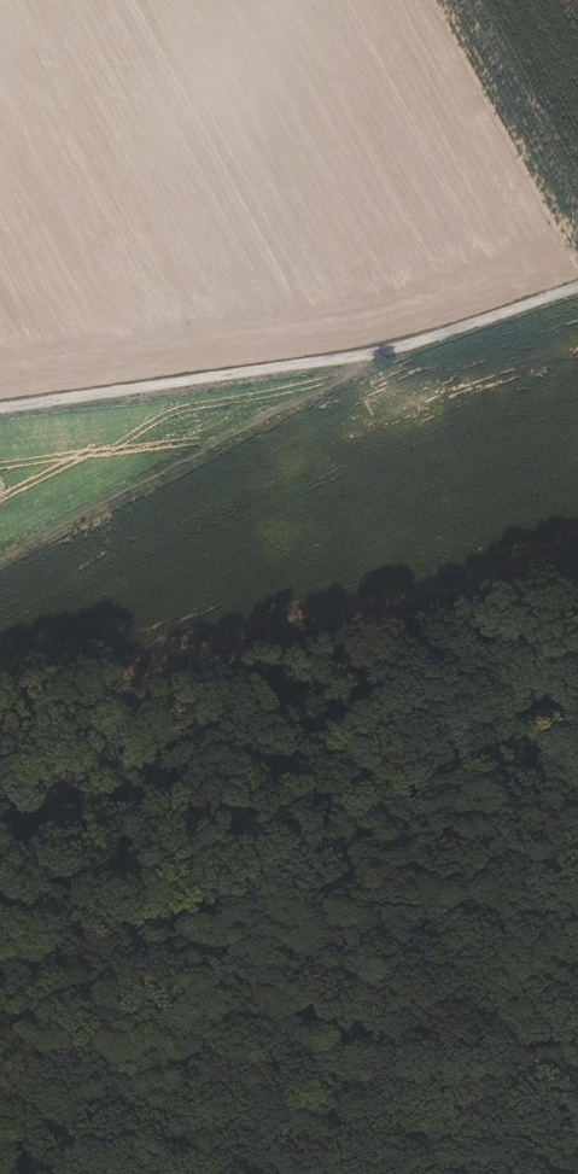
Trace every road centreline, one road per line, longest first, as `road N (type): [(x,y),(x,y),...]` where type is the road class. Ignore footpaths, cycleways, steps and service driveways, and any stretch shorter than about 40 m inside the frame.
road 1 (track): [(0,410),(388,352),(577,280)]

